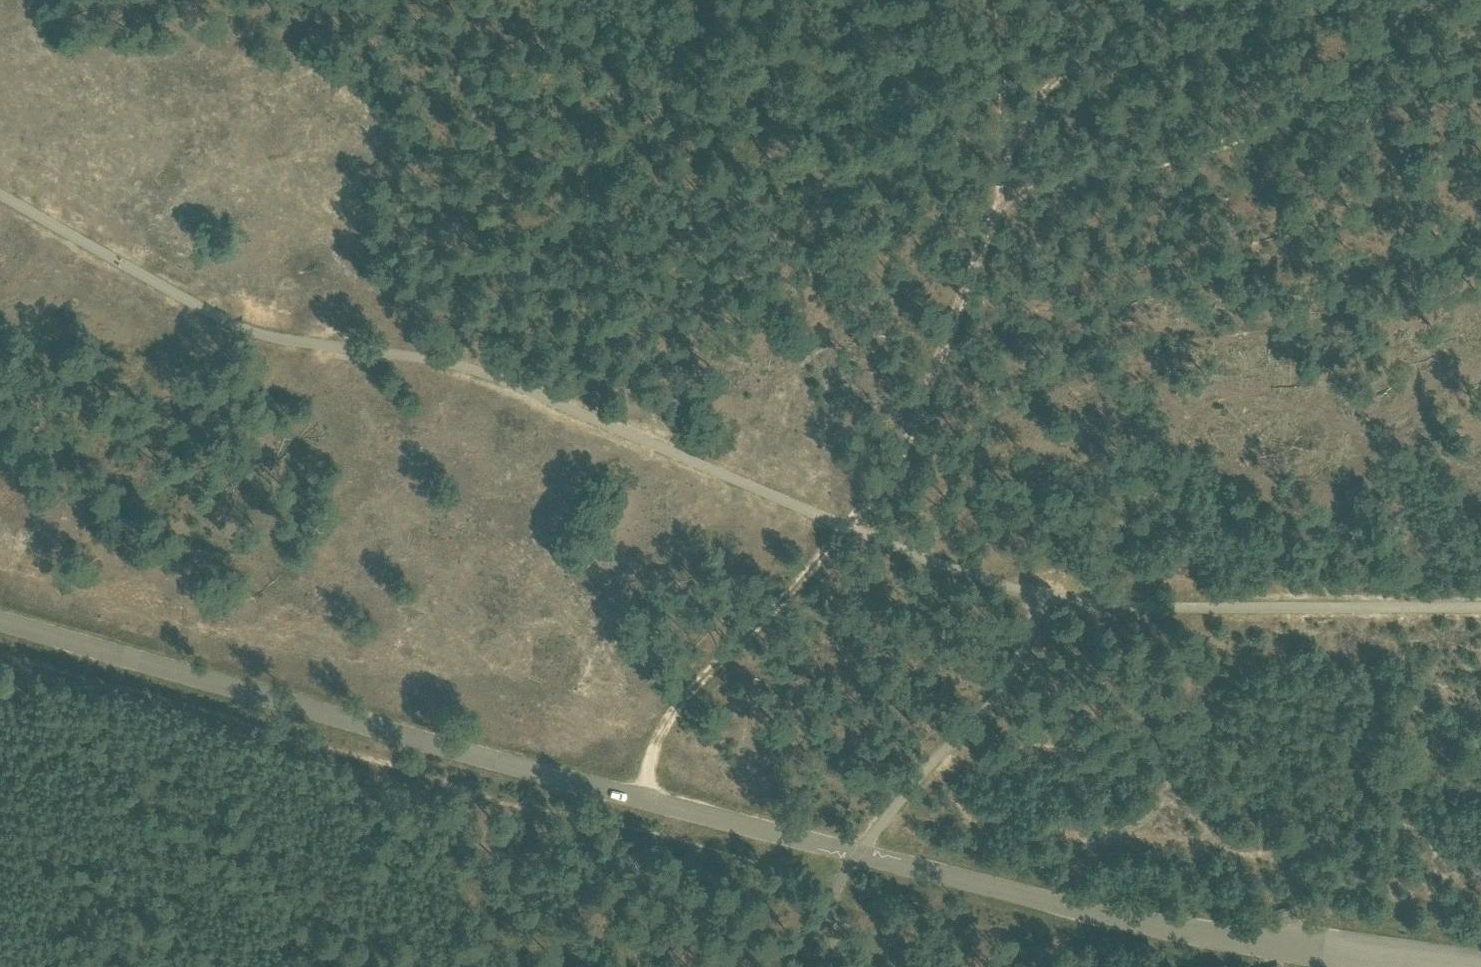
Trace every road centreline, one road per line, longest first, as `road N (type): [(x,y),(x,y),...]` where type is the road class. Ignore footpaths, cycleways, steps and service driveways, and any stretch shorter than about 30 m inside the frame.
road 1 (unclassified): [(1394,962),(854,852),(0,618)]
road 2 (track): [(638,793),(668,719),(719,655),(847,527),(922,406),(1009,140),(1141,0)]
road 3 (track): [(993,193),(1220,143),(1308,97)]
road 4 (track): [(1009,140),(986,0)]

